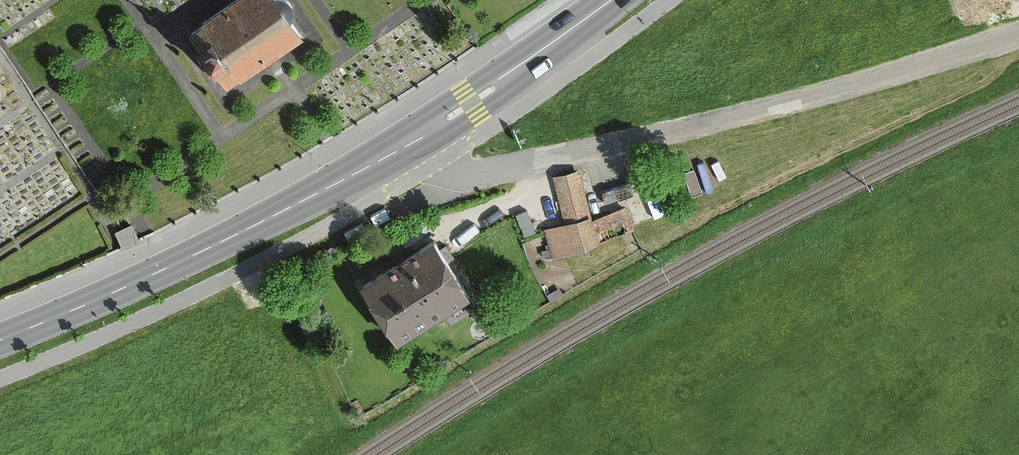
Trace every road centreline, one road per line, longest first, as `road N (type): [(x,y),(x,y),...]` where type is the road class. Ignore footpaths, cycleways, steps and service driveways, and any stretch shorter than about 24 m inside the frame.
road 1 (unclassified): [(1018,41),(677,132),(518,166),(355,174)]
road 2 (secondary): [(0,340),(355,174)]
road 3 (secondary): [(355,174),(611,0)]

